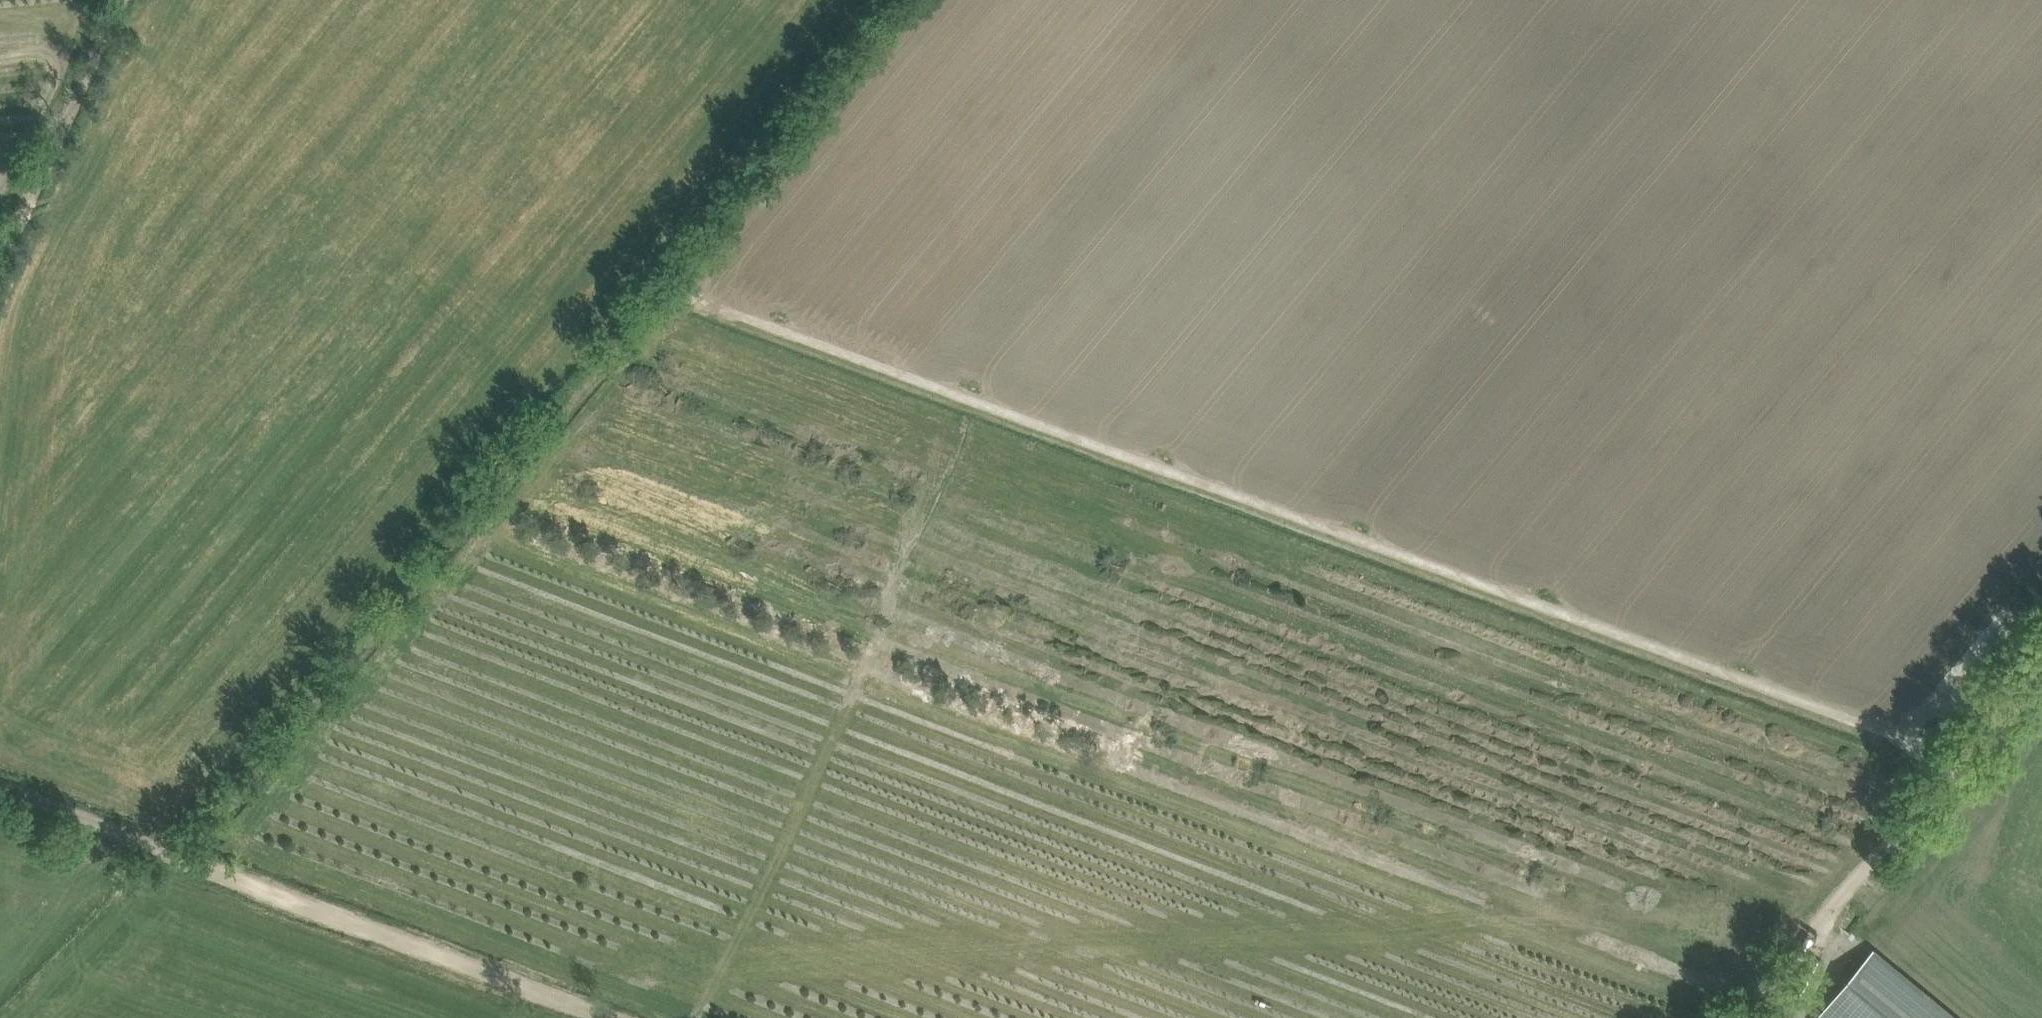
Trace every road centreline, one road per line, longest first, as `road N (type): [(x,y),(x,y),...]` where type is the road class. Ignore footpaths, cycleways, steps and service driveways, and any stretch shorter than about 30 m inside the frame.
road 1 (track): [(601,1017),(0,784)]
road 2 (unclassified): [(1755,1017),(1981,739)]
road 3 (track): [(0,268),(129,0)]

